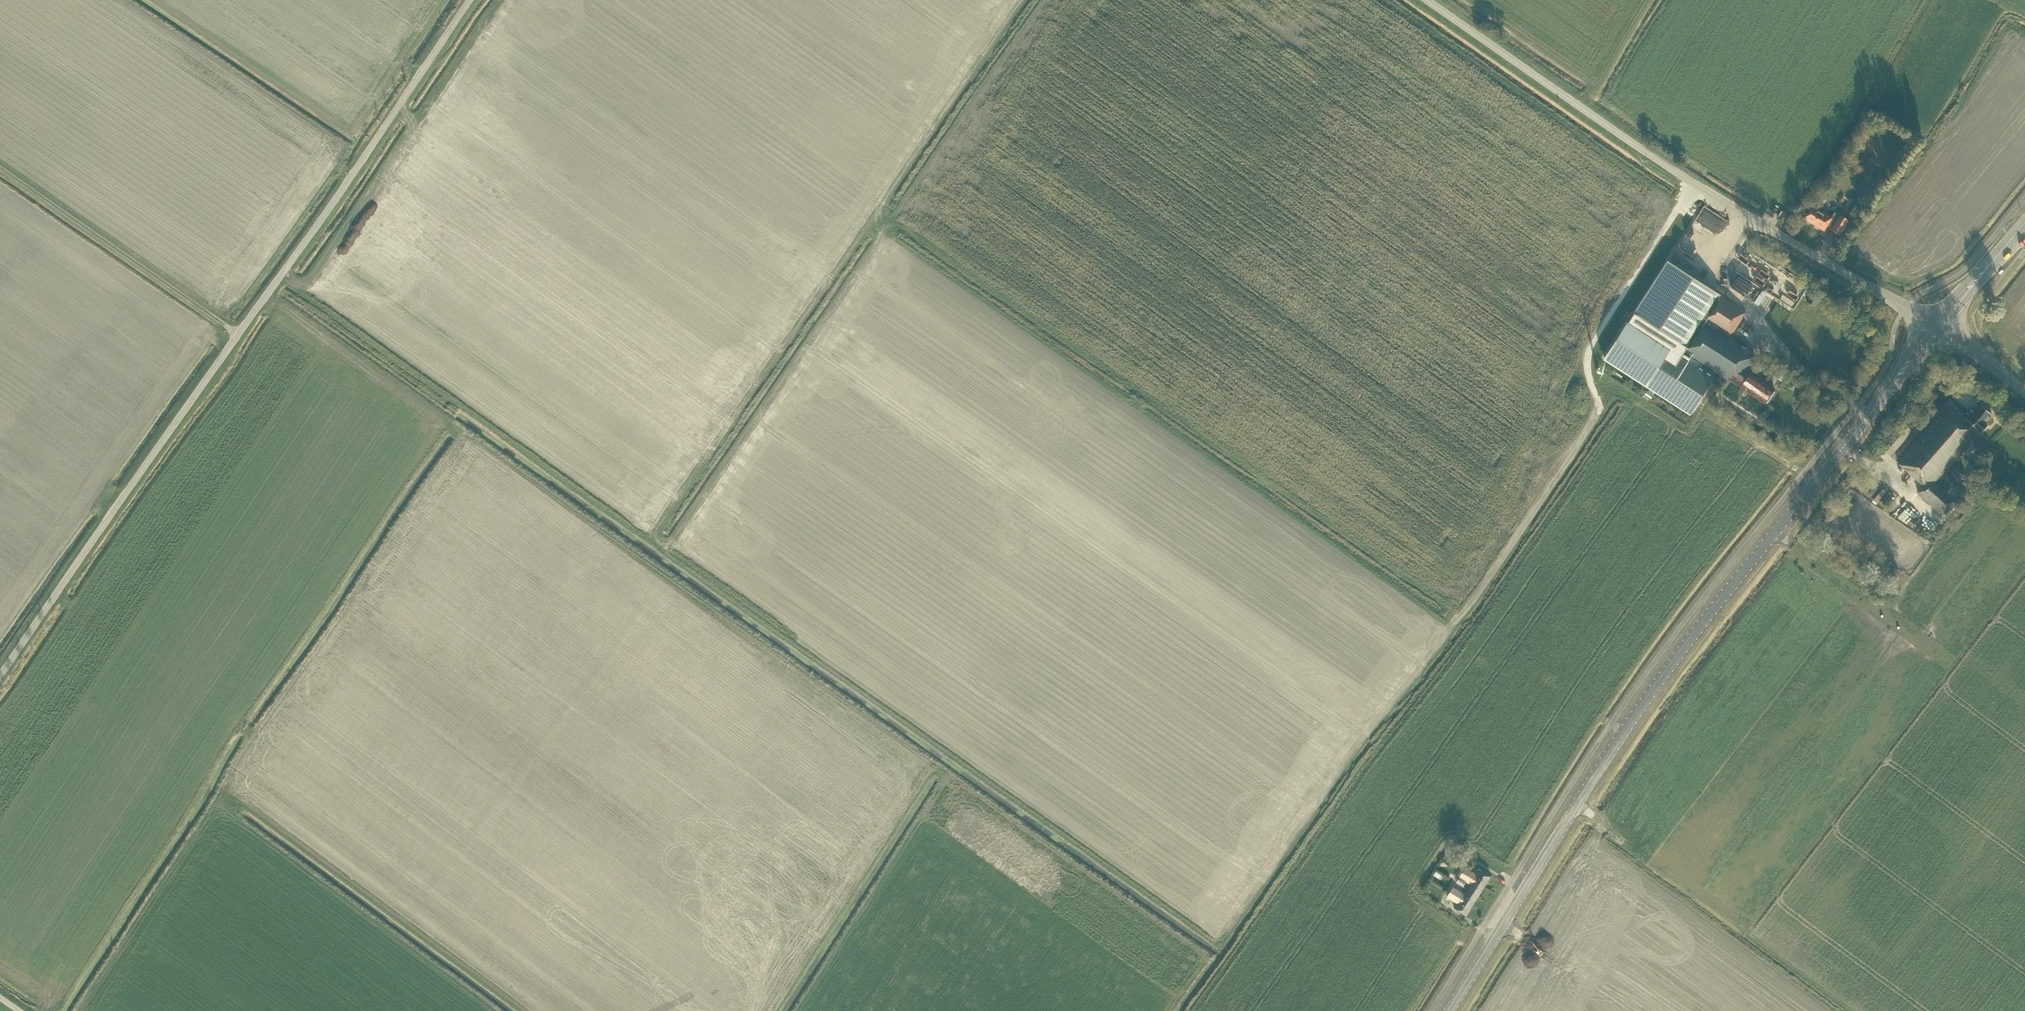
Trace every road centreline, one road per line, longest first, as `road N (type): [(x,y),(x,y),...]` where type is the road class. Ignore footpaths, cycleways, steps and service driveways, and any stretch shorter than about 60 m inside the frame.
road 1 (unclassified): [(0,676),(470,0)]
road 2 (primary): [(1449,1010),(1636,713),(1858,428)]
road 3 (unclassified): [(1905,308),(1660,162),(1426,0)]
road 4 (track): [(1693,183),(1592,342),(1587,369),(1599,409)]

